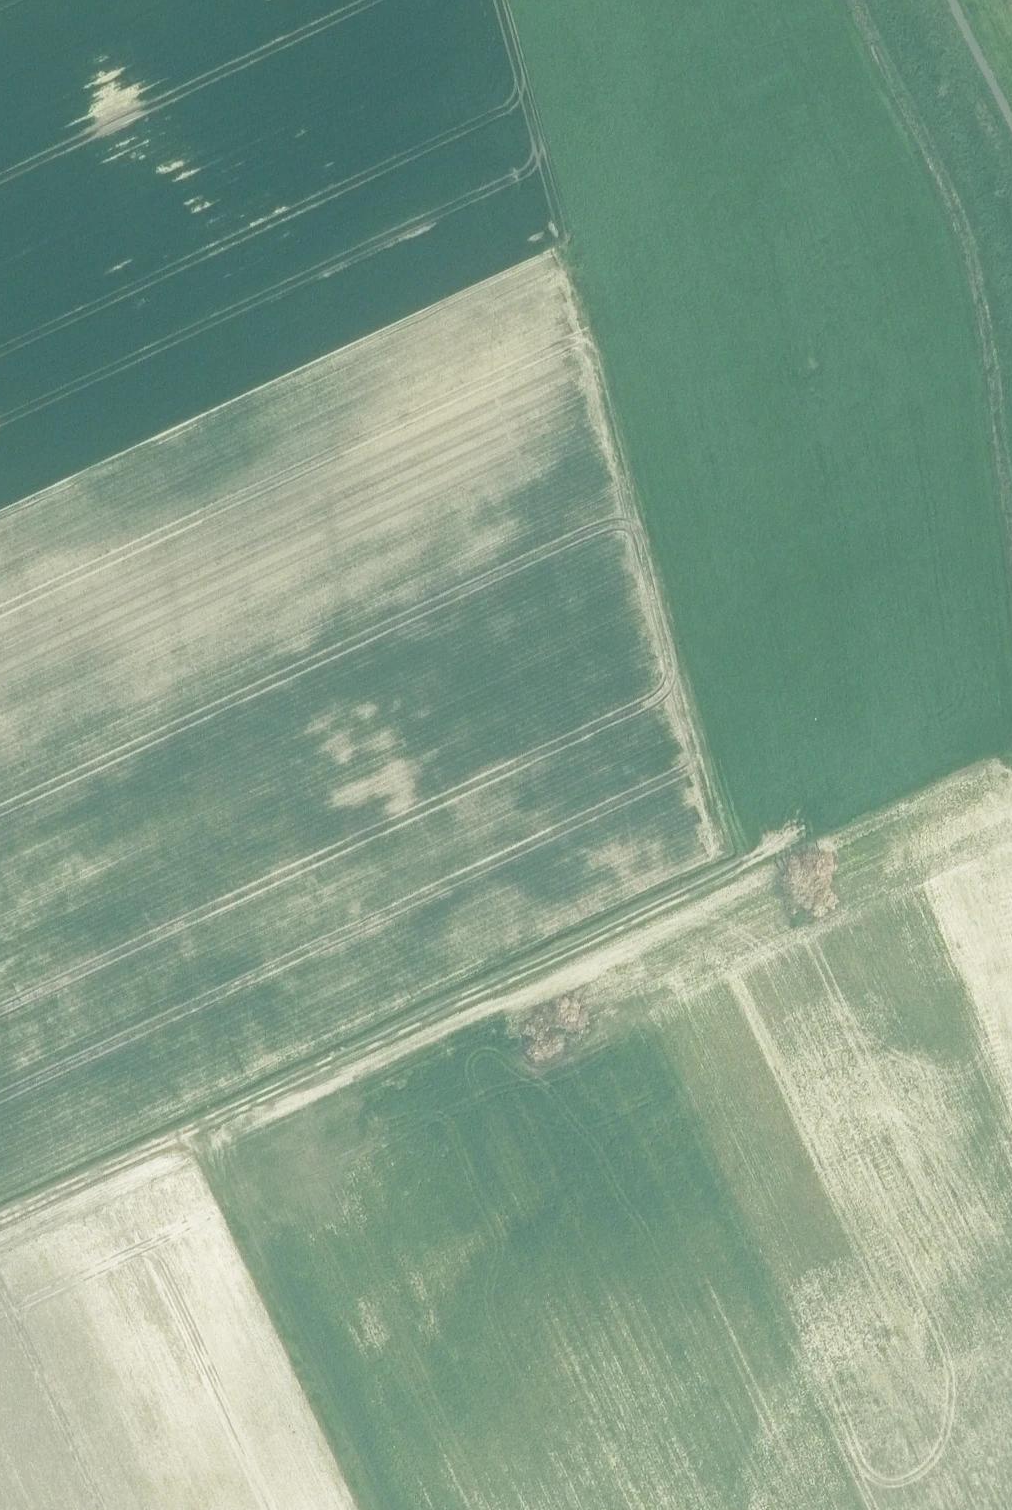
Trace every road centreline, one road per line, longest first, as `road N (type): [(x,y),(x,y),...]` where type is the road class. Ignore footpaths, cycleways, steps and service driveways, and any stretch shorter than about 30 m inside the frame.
road 1 (unclassified): [(1011,119),(956,0)]

